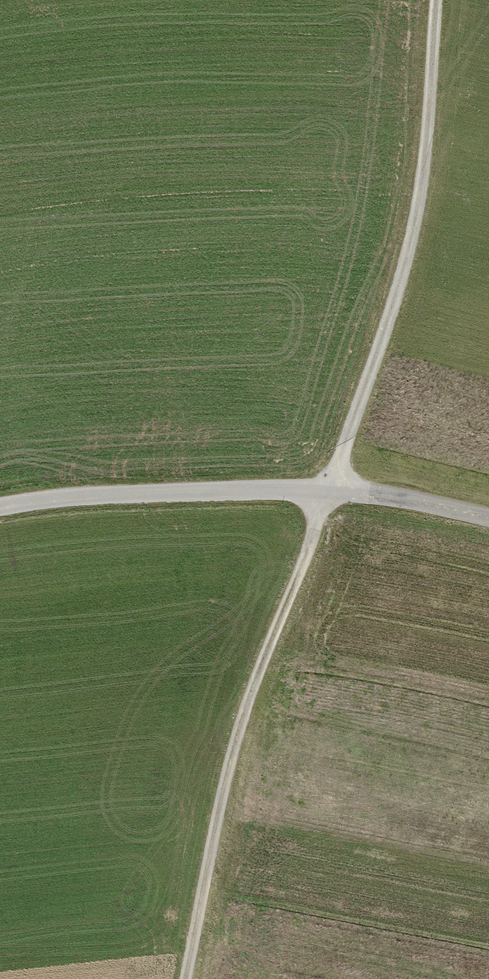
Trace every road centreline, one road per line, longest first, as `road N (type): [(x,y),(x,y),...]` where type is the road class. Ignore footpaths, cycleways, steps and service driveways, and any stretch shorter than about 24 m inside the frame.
road 1 (track): [(185,978),(232,740),(330,491),(414,222),(435,0)]
road 2 (residential): [(488,514),(330,491),(68,492),(0,506)]

